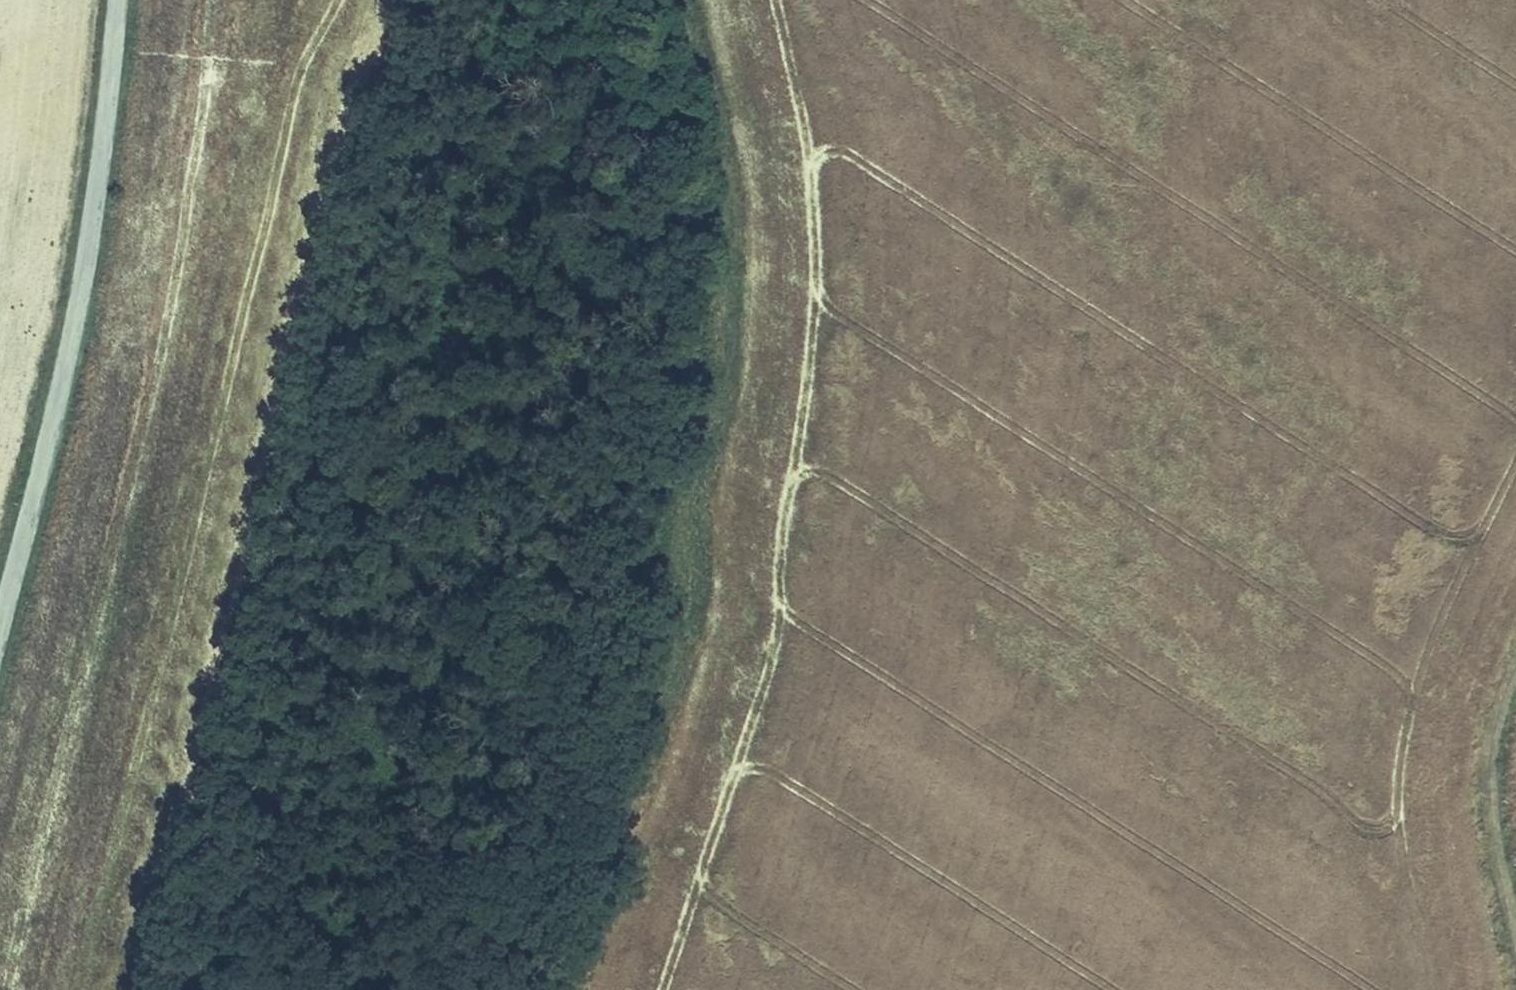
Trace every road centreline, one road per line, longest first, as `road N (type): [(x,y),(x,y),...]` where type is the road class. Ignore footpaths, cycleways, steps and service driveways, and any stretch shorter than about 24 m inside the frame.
road 1 (unclassified): [(0,620),(78,288),(116,0)]
road 2 (track): [(1515,973),(1486,810),(1491,750),(1515,675)]

